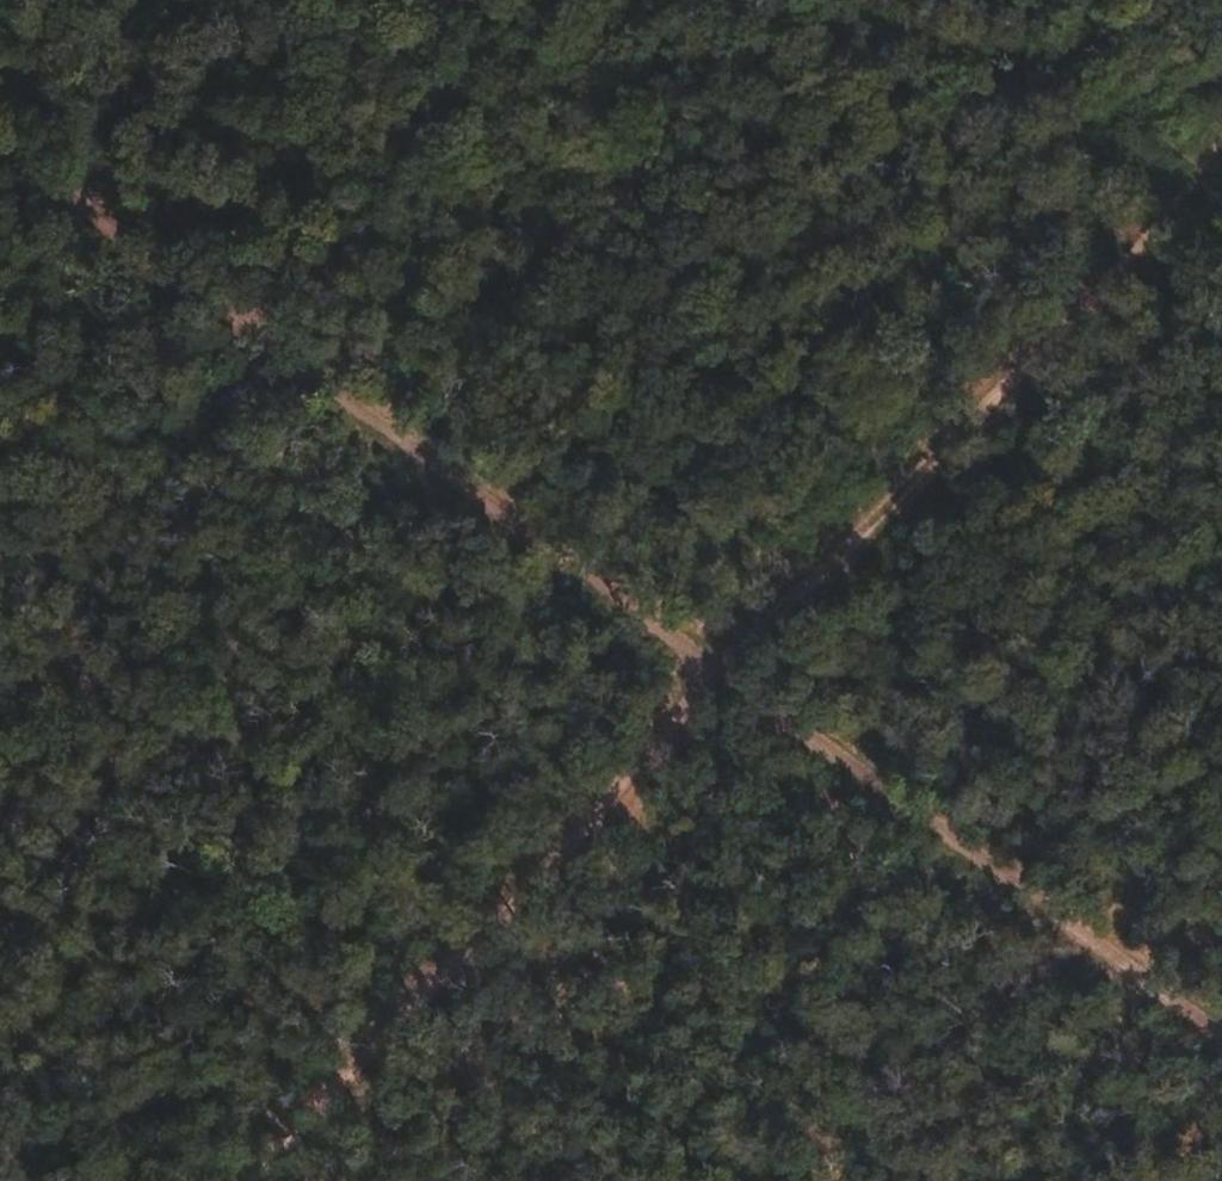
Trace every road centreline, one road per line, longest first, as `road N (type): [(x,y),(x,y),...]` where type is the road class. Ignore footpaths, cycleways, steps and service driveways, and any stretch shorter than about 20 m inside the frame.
road 1 (track): [(223,1180),(703,671),(1221,145)]

